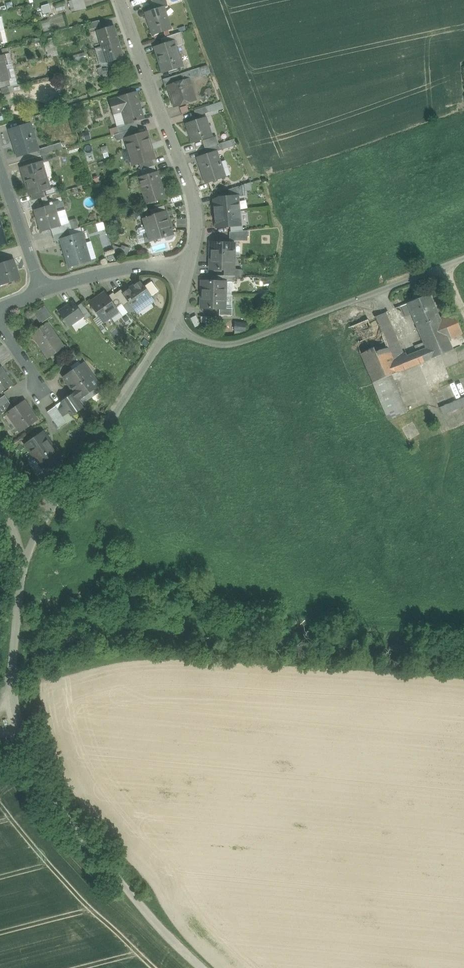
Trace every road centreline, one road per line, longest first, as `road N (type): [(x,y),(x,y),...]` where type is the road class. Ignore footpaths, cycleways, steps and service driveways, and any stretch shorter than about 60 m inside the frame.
road 1 (unclassified): [(206,967),(102,869),(23,739),(10,667),(25,564)]
road 2 (unclassified): [(463,259),(236,344),(212,344),(171,326)]
road 3 (residential): [(187,268),(196,219),(190,186),(117,0)]
road 4 (residential): [(63,498),(171,326)]
road 5 (residential): [(187,268),(135,267),(43,291)]
road 6 (residential): [(43,291),(0,163)]

